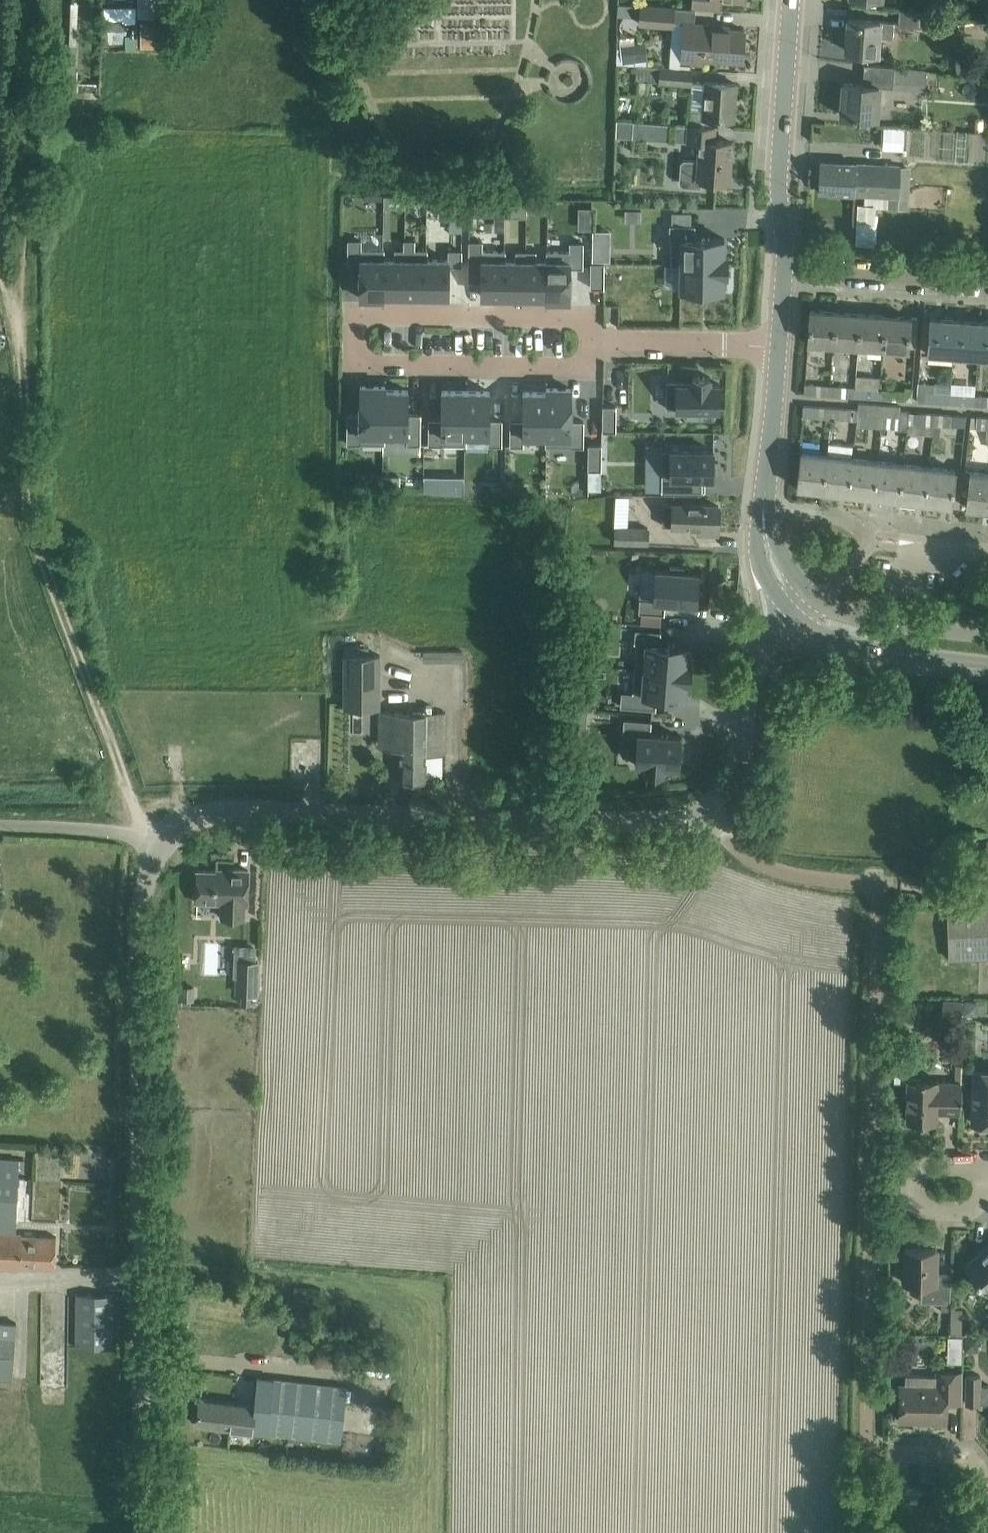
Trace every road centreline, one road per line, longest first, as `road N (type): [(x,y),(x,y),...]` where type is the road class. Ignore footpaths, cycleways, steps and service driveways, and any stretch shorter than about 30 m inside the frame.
road 1 (track): [(161,847),(139,818),(29,512),(29,0)]
road 2 (tertiary): [(161,847),(190,820),(218,813),(712,816)]
road 3 (residential): [(592,342),(579,363),(371,361),(355,337),(373,317),(581,320),(590,333)]
road 4 (tertiary): [(139,1279),(141,915),(161,847)]
road 5 (secondary): [(808,610),(777,573),(764,534),(780,345)]
road 6 (secondary): [(785,273),(778,185),(792,0)]
road 7 (tertiary): [(139,1532),(139,1279)]
road 8 (tertiary): [(712,816),(740,765),(750,680),(775,637),(808,610)]
road 9 (residential): [(987,287),(785,273)]
road 10 (residential): [(987,1187),(977,1170),(932,1166),(913,1187),(918,1203),(933,1211),(976,1209),(987,1192)]
road 11 (residential): [(592,342),(780,345)]
road 12 (residential): [(712,816),(764,864),(857,883),(875,896)]
road 13 (secondary): [(987,651),(870,634),(808,610)]
road 14 (residential): [(161,847),(115,832),(0,825)]
road 15 (residential): [(139,1279),(0,1281)]

